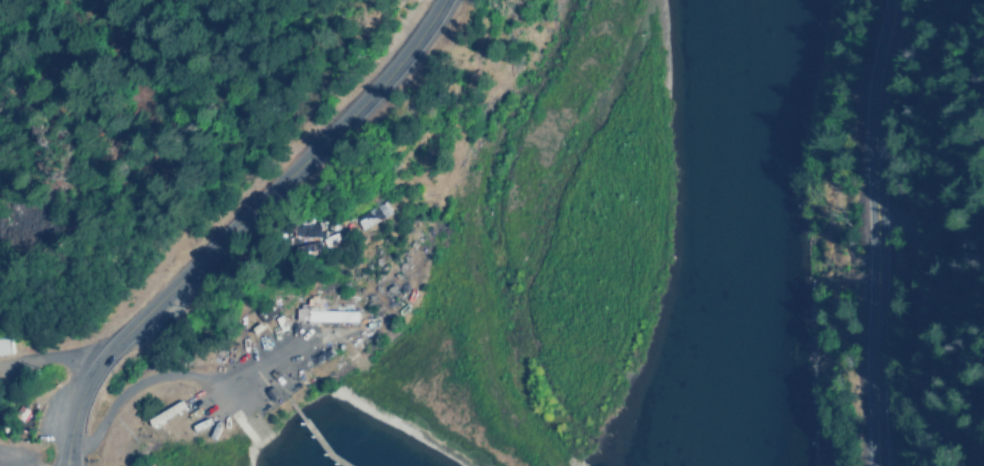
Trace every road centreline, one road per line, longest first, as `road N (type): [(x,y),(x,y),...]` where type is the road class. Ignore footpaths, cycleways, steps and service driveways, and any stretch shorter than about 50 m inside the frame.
road 1 (tertiary): [(452,0),(104,354),(82,393),(66,465)]
road 2 (secondary): [(874,465),(877,132),(895,0)]

